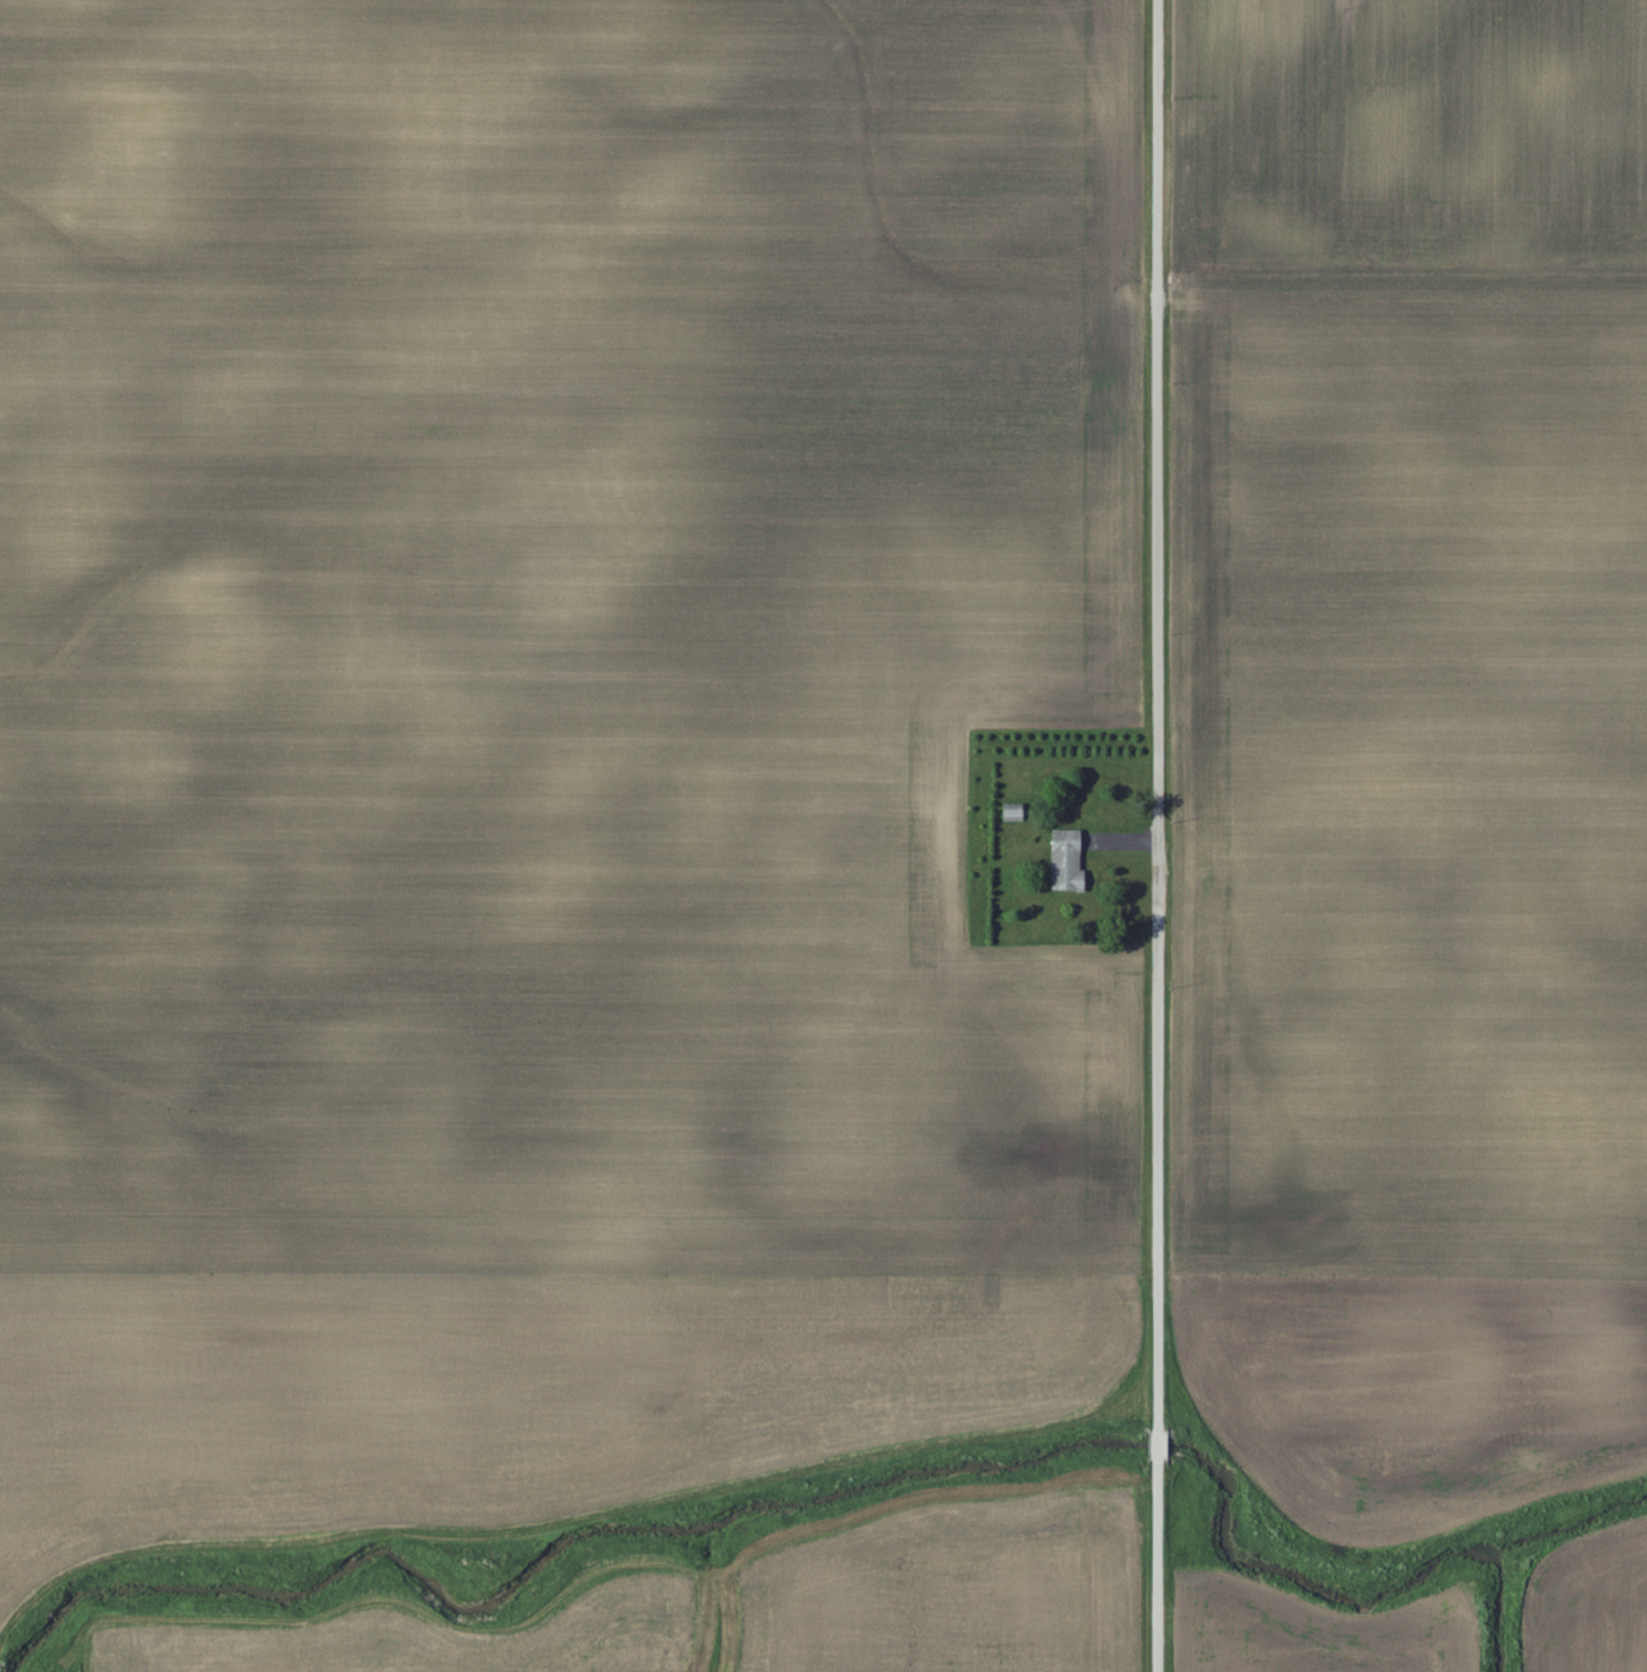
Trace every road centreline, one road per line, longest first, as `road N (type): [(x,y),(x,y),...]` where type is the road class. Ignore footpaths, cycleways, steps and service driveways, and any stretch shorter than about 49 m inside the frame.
road 1 (residential): [(1152,1671),(1156,0)]

